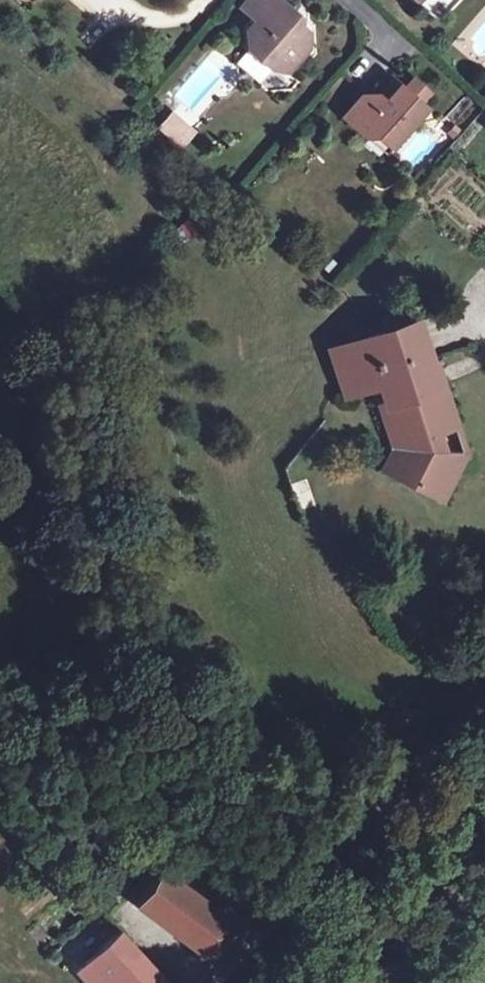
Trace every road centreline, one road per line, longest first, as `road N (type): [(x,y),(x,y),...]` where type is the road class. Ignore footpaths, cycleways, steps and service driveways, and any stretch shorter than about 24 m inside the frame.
road 1 (residential): [(210,982),(361,827),(484,683)]

